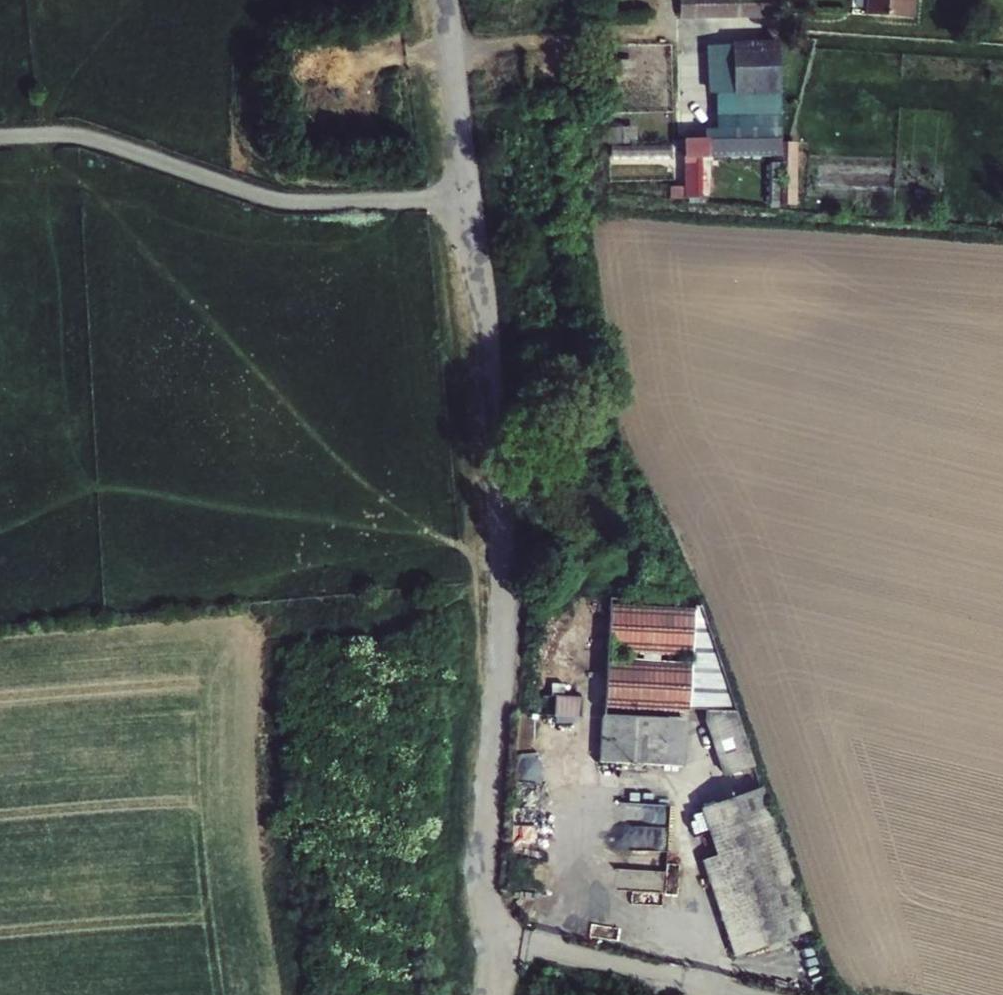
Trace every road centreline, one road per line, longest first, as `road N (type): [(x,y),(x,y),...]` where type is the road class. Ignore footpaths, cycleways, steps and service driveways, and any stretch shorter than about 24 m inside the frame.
road 1 (unclassified): [(492,935),(739,994)]

